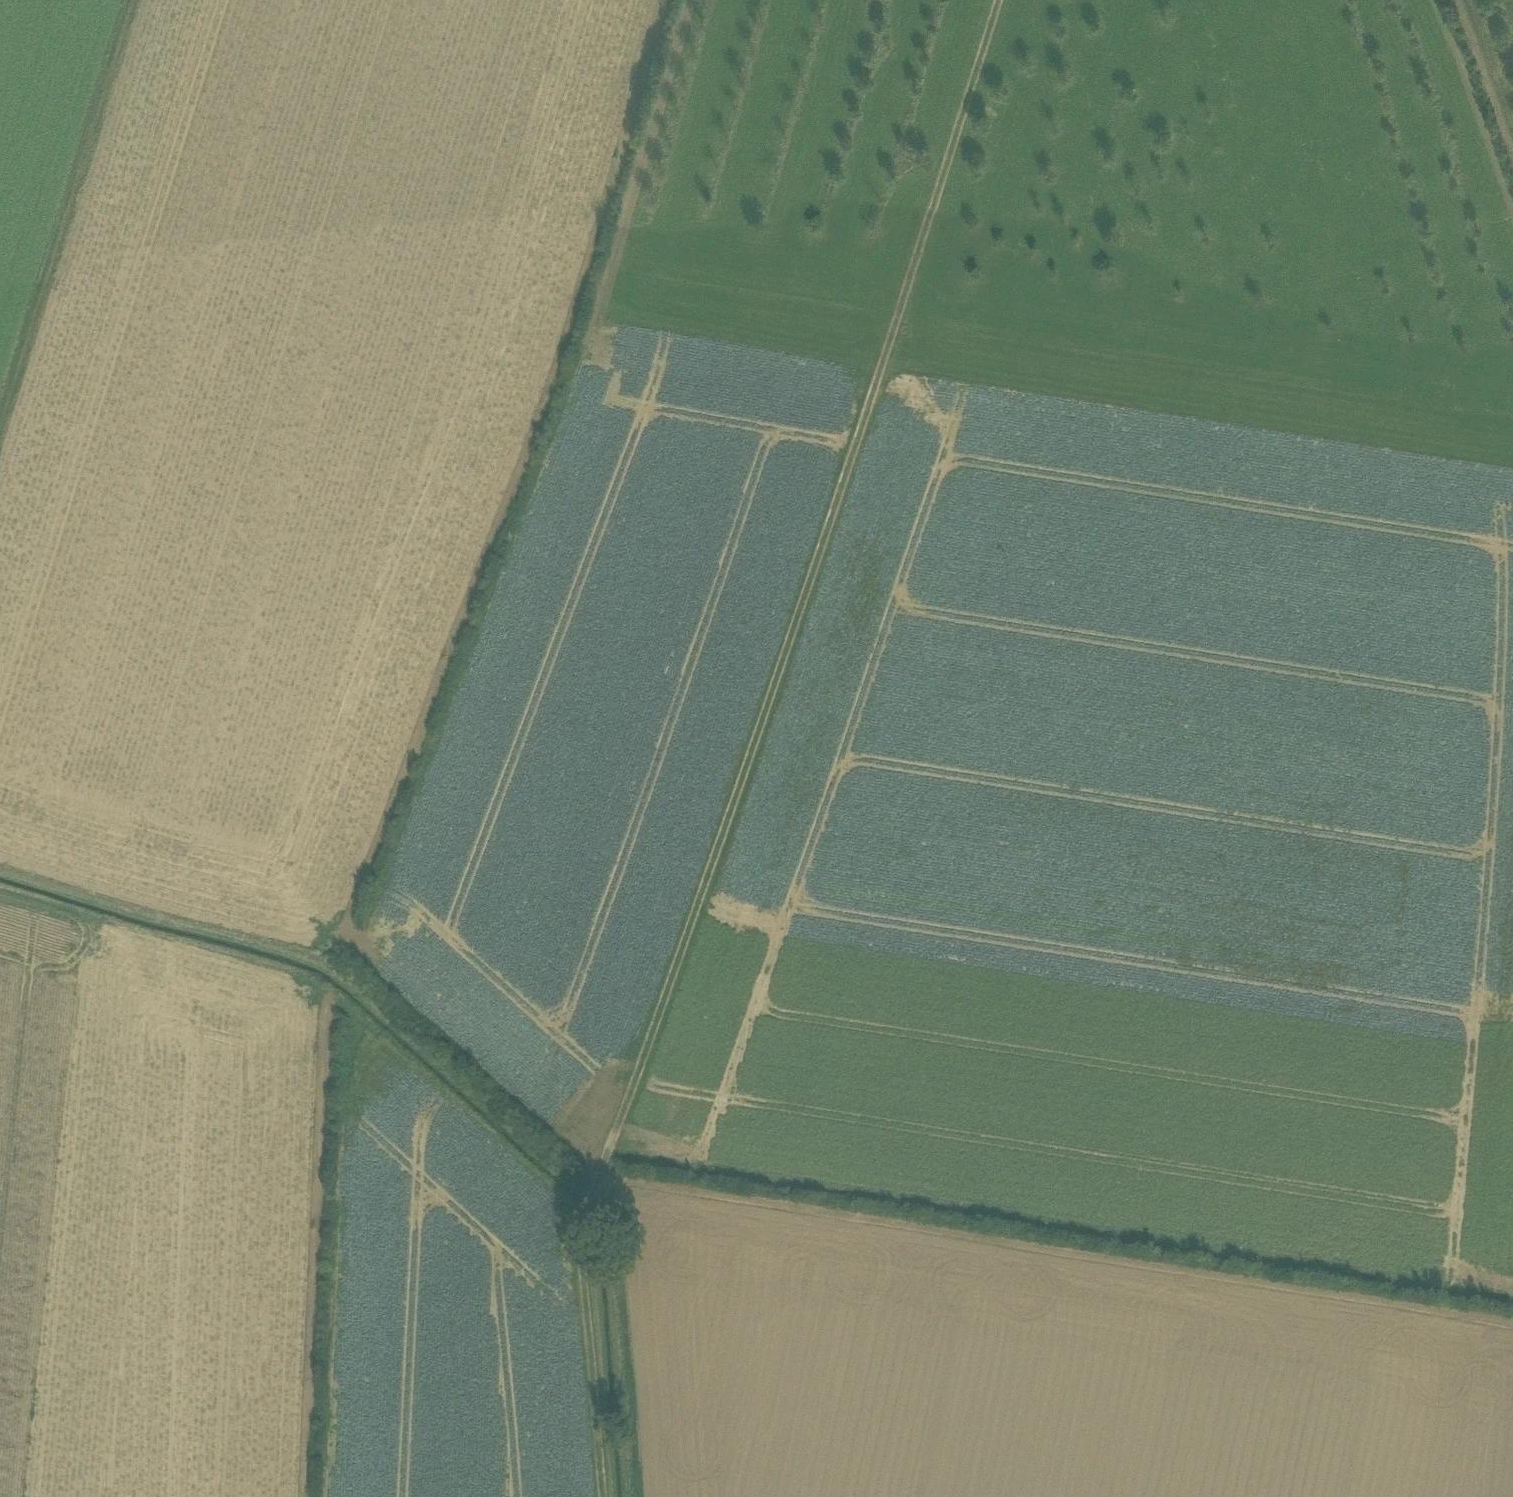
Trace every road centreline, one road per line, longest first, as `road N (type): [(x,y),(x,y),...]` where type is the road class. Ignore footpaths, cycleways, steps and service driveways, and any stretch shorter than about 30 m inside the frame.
road 1 (track): [(604,1496),(579,1213),(599,1188),(755,741),(997,0)]
road 2 (track): [(138,0),(0,445)]
road 3 (track): [(1461,0),(1512,136)]

